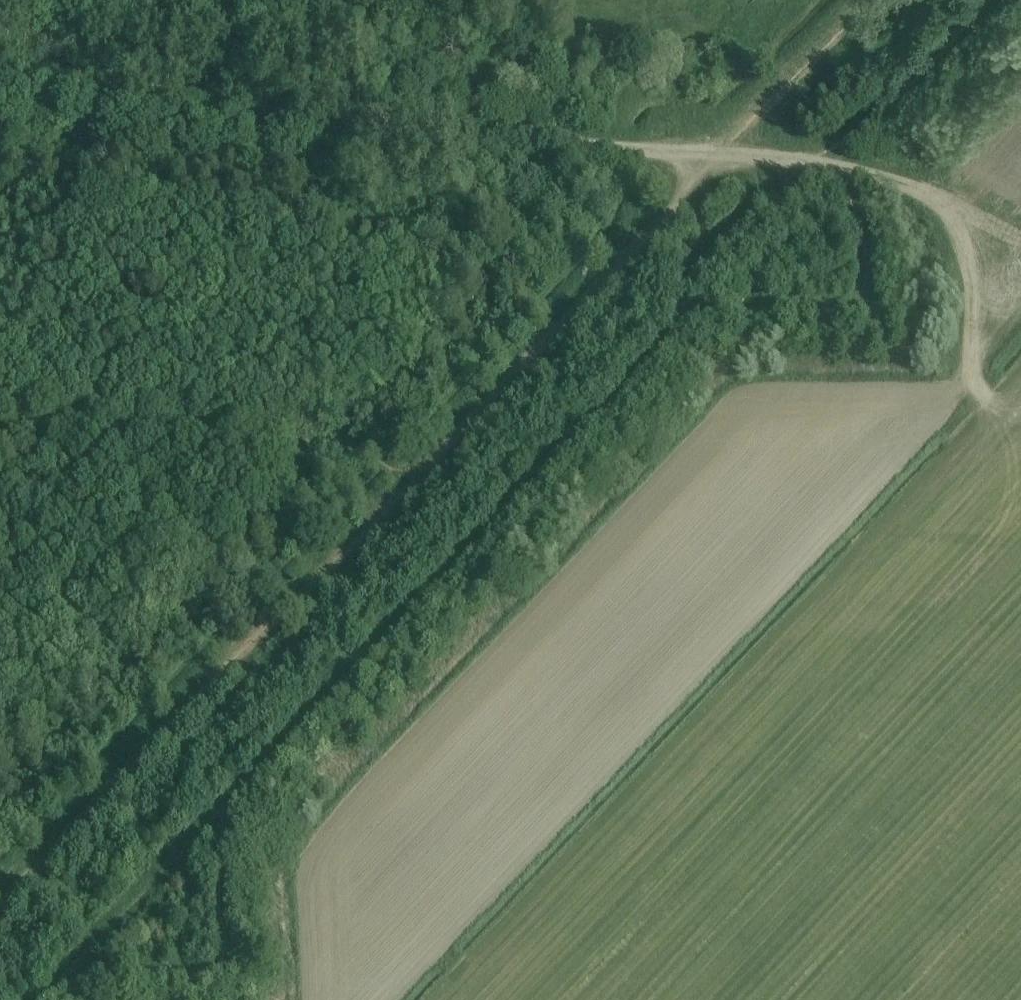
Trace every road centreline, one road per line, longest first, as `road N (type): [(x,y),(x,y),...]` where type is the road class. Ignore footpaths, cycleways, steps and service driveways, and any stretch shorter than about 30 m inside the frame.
road 1 (track): [(0,69),(884,175),(1020,241)]

